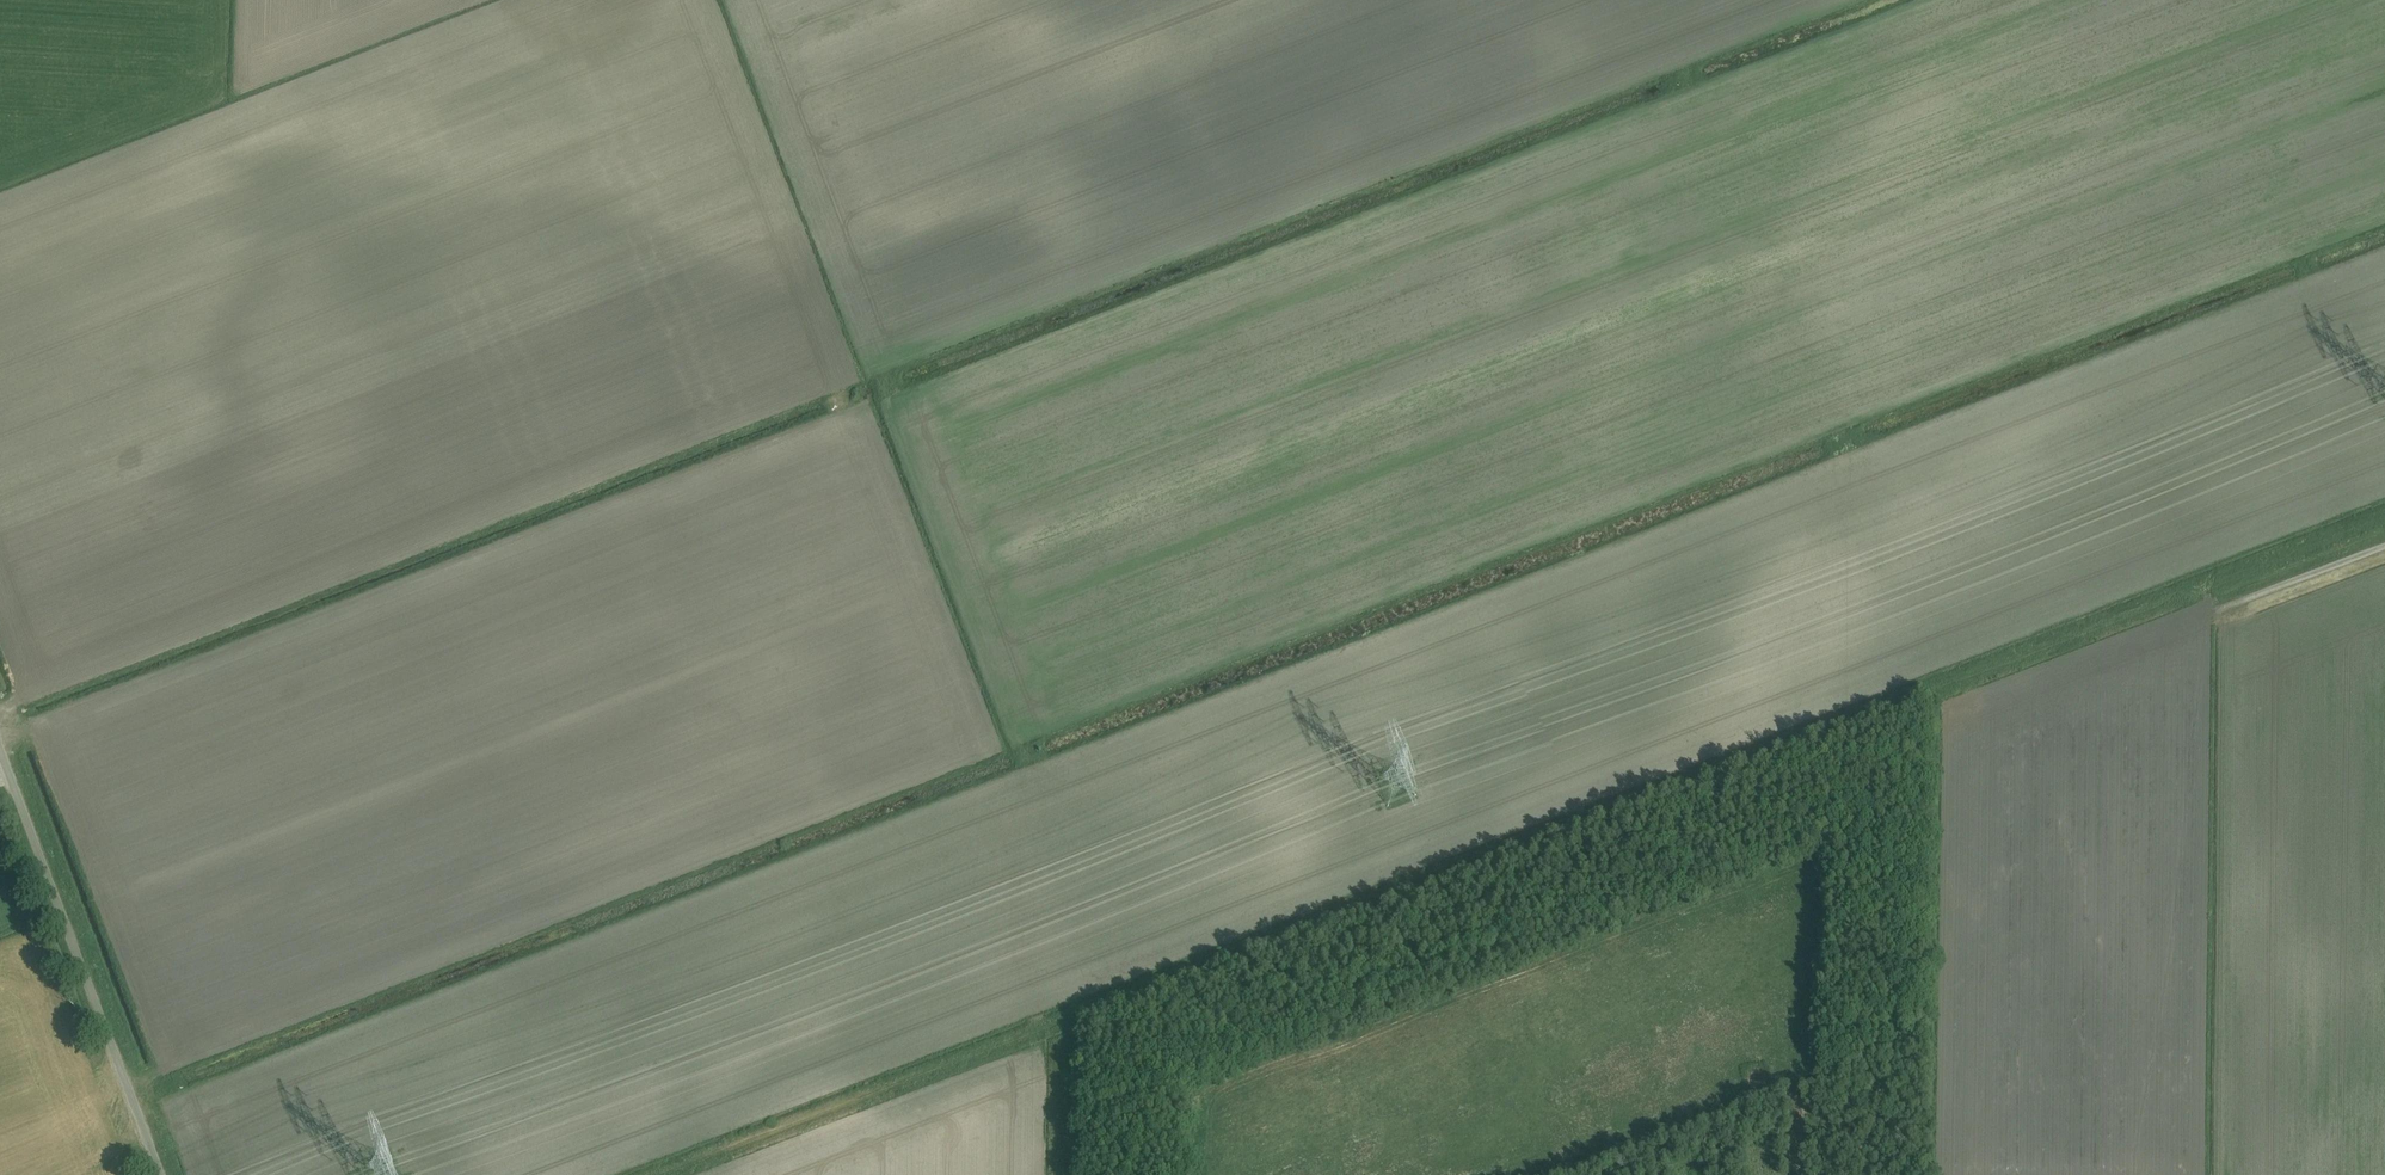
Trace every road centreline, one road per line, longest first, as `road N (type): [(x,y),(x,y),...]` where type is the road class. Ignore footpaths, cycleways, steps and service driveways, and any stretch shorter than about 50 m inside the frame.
road 1 (track): [(1080,1016),(2384,519)]
road 2 (unclassified): [(161,1174),(0,752)]
road 3 (track): [(660,1174),(1080,1016)]
road 4 (track): [(2384,546),(2220,610)]

